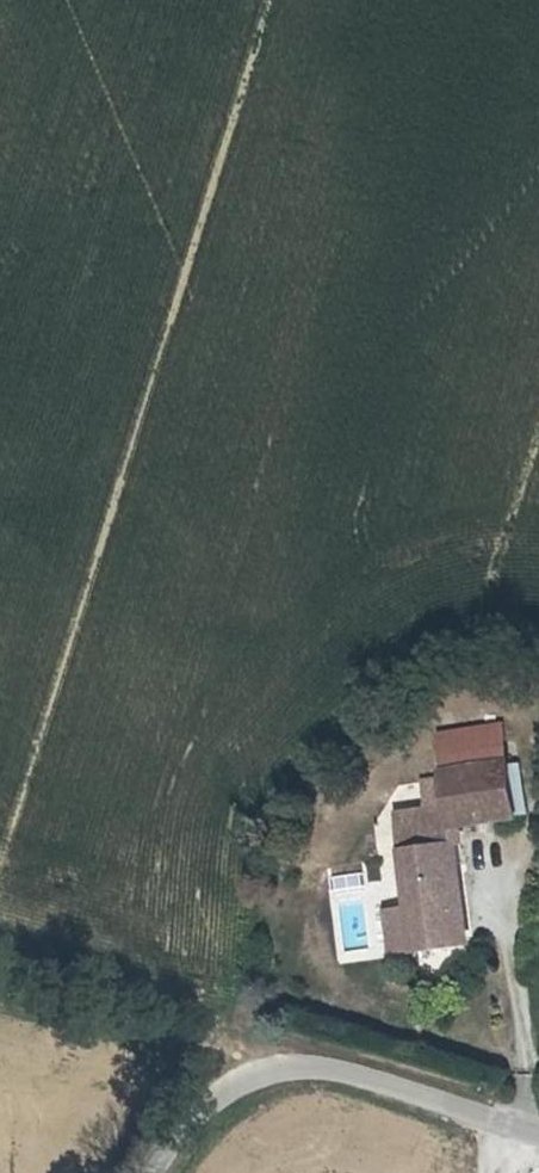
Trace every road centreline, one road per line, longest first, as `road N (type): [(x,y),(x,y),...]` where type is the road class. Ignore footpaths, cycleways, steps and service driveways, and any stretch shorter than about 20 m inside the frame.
road 1 (unclassified): [(538,1134),(301,1069),(208,1078),(147,1172)]
road 2 (track): [(0,1007),(139,1045),(219,1048),(276,1071)]

